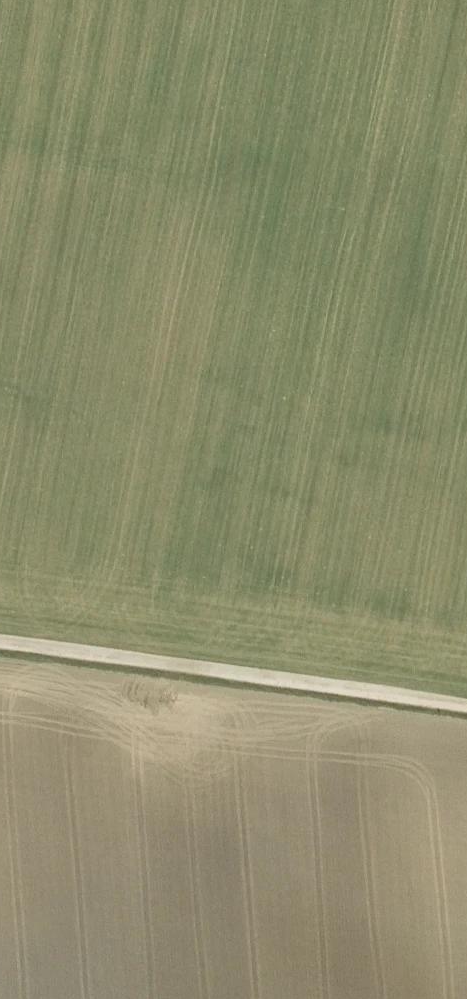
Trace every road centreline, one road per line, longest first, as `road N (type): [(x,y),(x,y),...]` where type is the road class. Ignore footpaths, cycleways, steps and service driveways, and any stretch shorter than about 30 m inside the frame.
road 1 (track): [(0,645),(466,704)]

